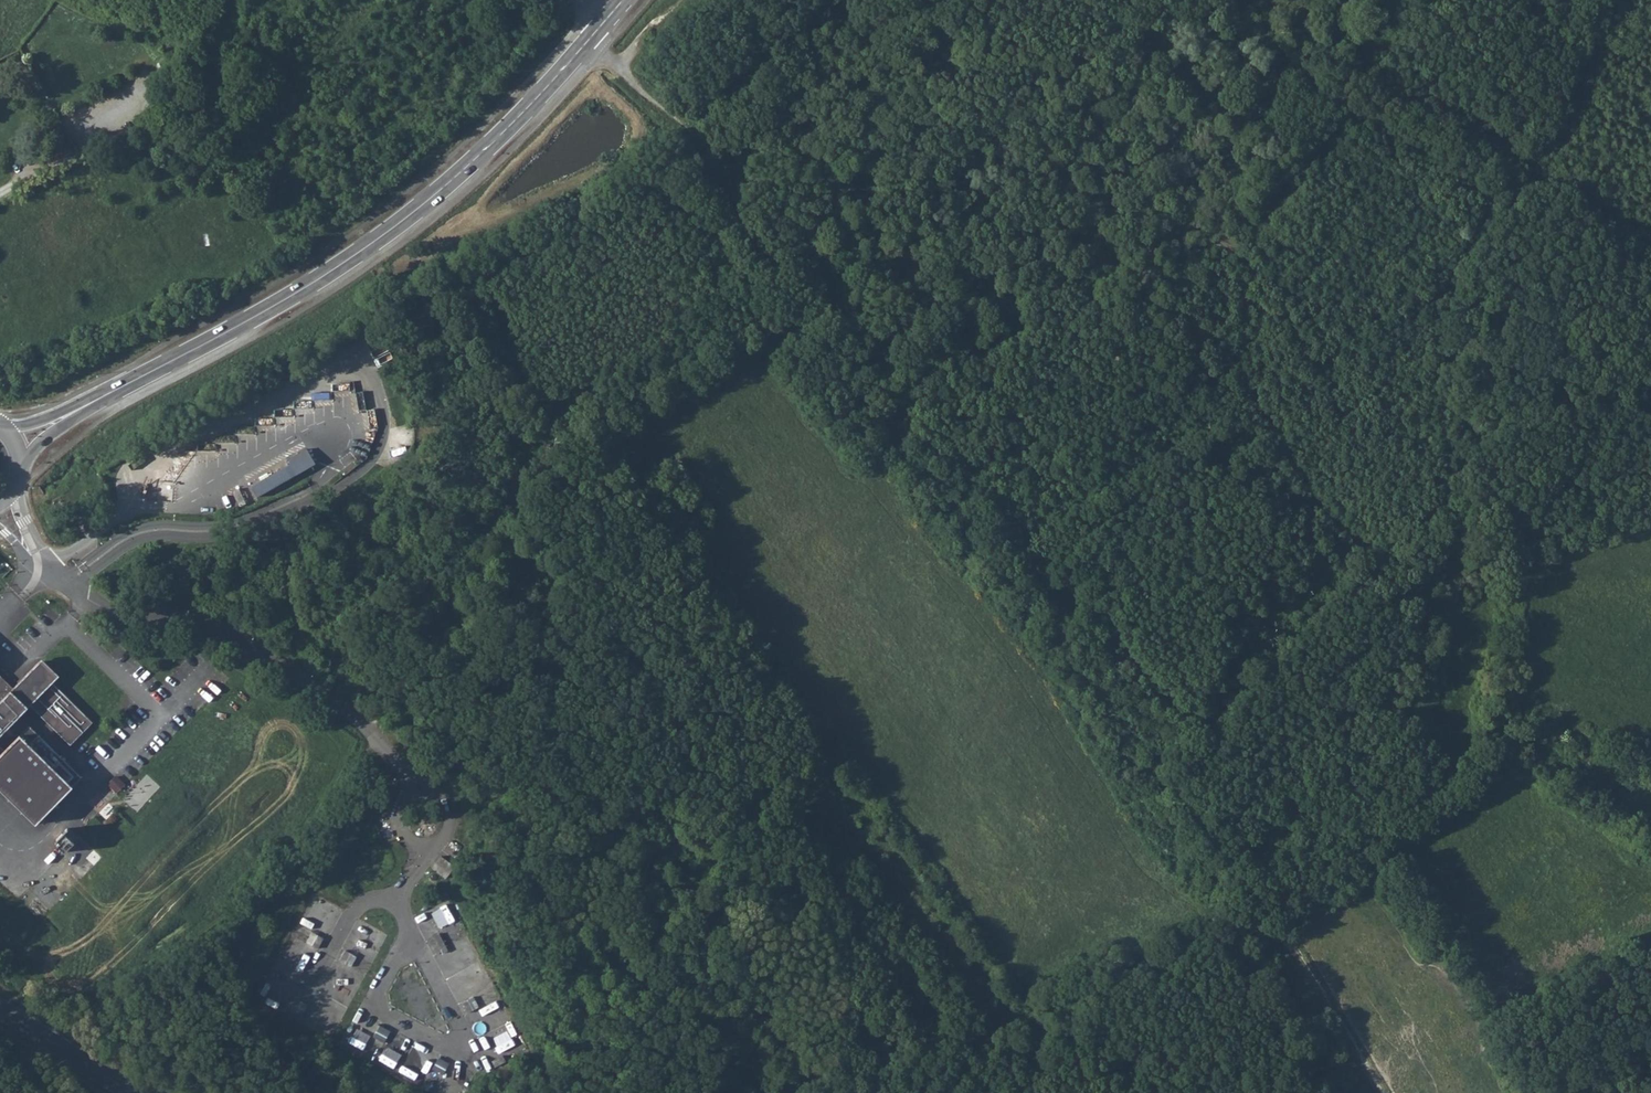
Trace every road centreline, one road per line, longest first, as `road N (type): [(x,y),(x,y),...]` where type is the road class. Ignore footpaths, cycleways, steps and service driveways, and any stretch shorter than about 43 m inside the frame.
road 1 (track): [(625,58),(636,88),(684,125),(851,396),(961,482),(1014,554),(1071,586),(1120,632),(1184,723),(1183,802),(1304,964),(1379,1092)]
road 2 (secondary): [(594,31),(500,136),(394,225),(282,300),(83,407)]
road 3 (residential): [(37,559),(82,599),(203,623),(255,648),(360,721),(421,795)]
road 4 (secondary): [(133,1092),(0,1007)]
road 5 (residential): [(421,795),(396,815),(407,845),(441,842),(449,816)]

